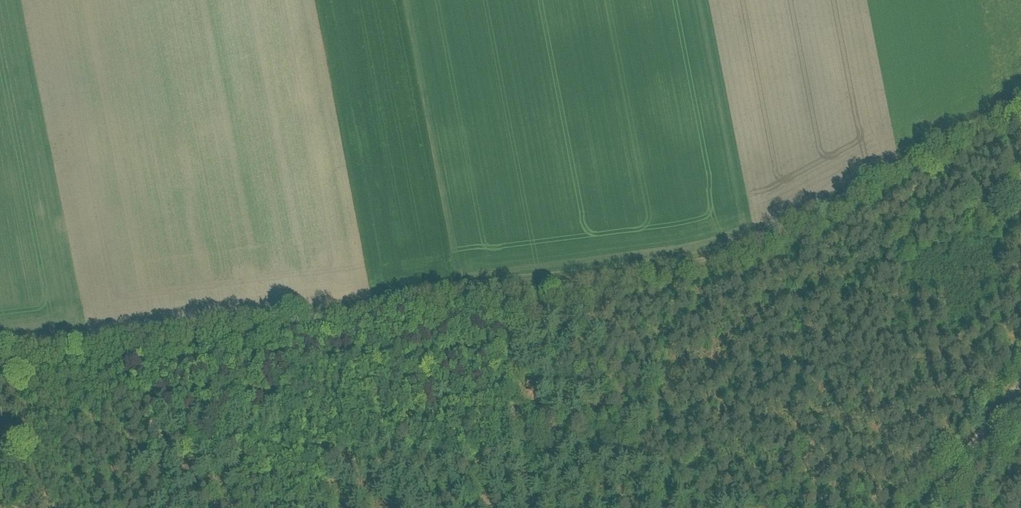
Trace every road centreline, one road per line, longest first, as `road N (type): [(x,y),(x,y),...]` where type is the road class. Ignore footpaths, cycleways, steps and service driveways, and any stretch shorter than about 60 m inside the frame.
road 1 (track): [(0,352),(706,259),(1020,98)]
road 2 (track): [(502,288),(529,507)]
road 3 (track): [(924,507),(1020,384)]

